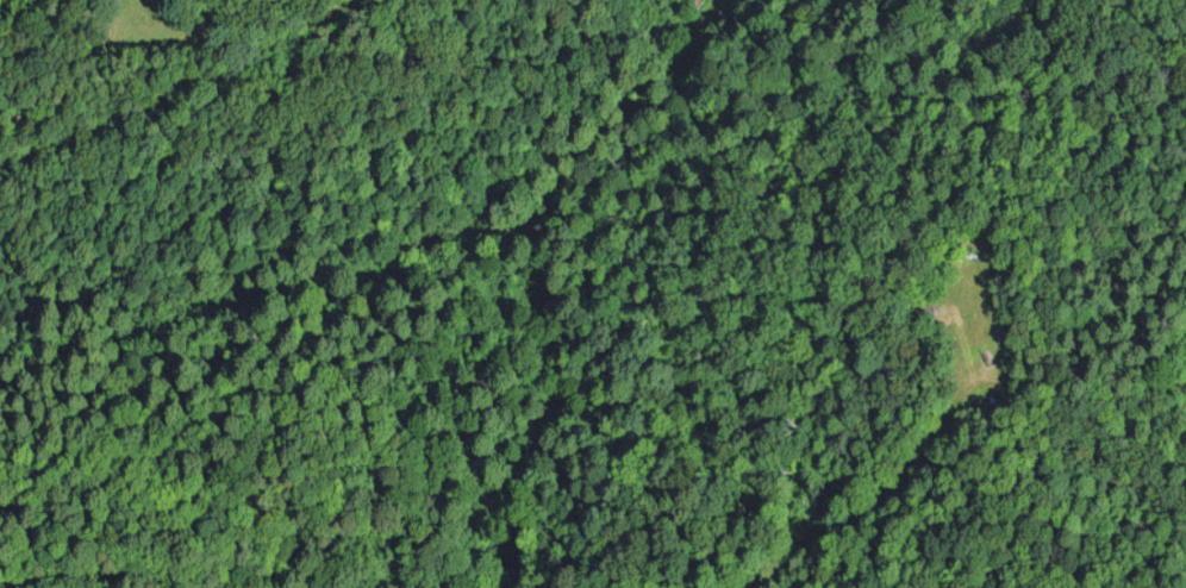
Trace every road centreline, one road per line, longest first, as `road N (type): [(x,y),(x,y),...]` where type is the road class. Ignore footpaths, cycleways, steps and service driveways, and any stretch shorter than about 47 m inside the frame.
road 1 (residential): [(0,193),(68,154),(167,0)]

